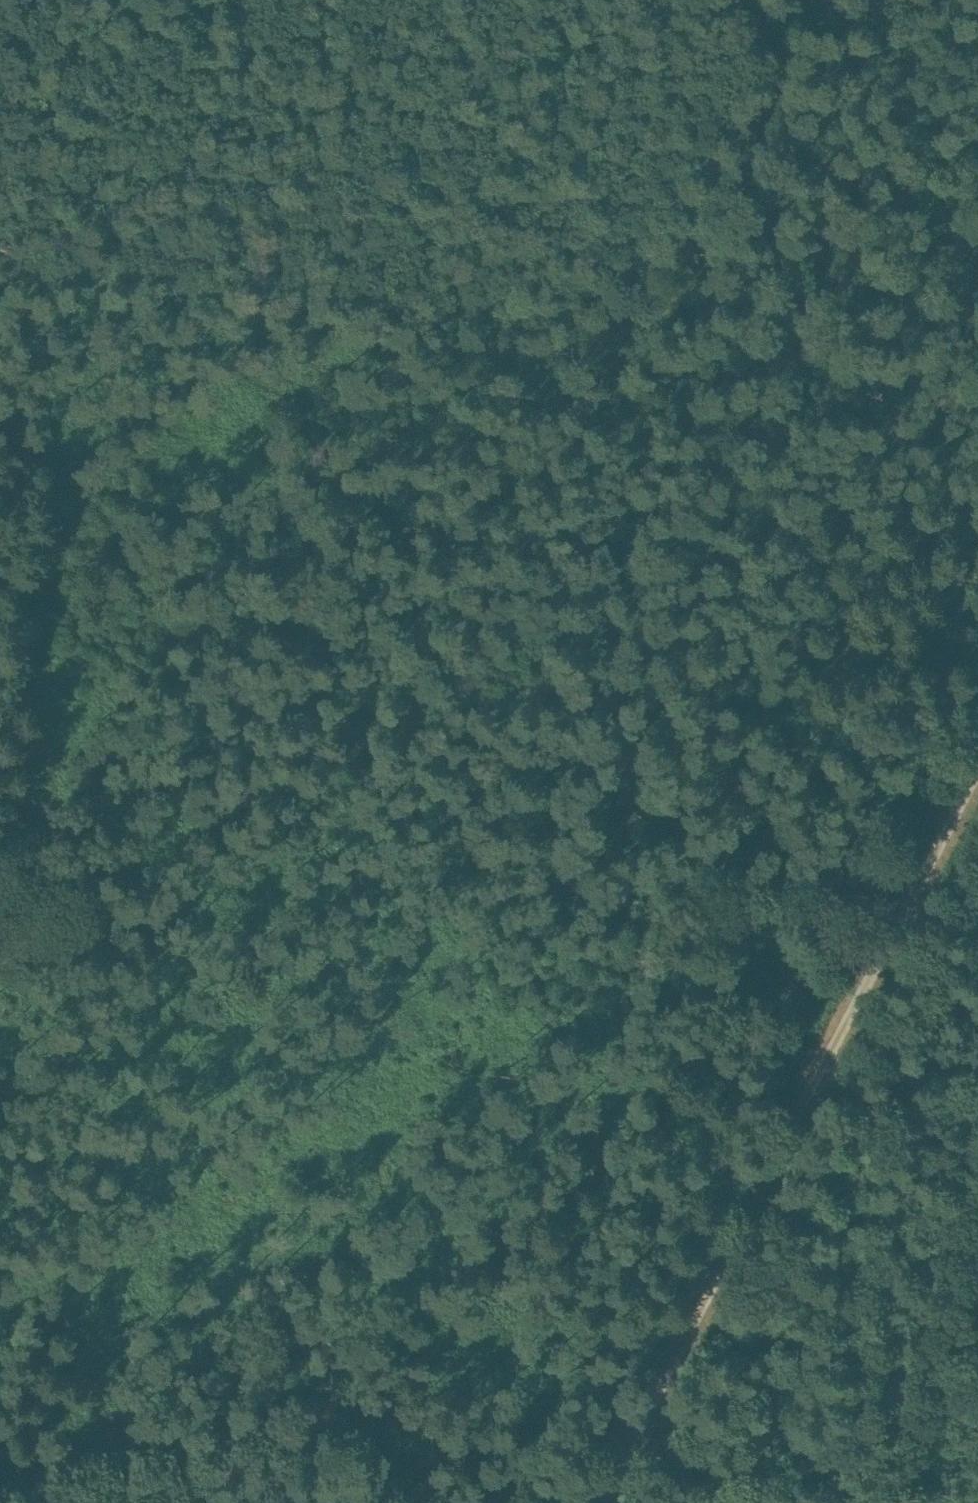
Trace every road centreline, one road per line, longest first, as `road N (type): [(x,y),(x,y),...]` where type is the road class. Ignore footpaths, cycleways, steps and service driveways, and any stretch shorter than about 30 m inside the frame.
road 1 (track): [(595,1502),(977,768)]
road 2 (track): [(825,1061),(977,1181)]

